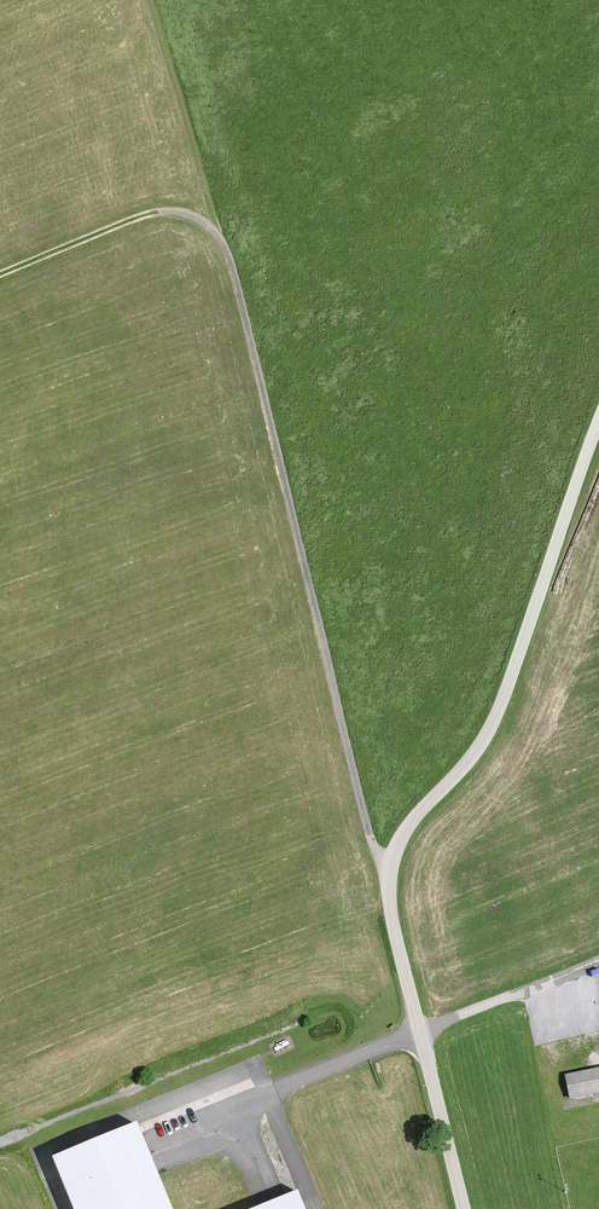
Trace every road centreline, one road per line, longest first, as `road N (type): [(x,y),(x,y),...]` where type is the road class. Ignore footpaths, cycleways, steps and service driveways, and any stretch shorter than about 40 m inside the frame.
road 1 (track): [(384,877),(222,242),(187,213),(159,211),(0,273)]
road 2 (unclassified): [(419,1034),(384,877),(412,822),(494,720),(598,422)]
road 3 (unclassified): [(419,1034),(598,959)]
road 4 (unclassified): [(463,1208),(419,1034)]

